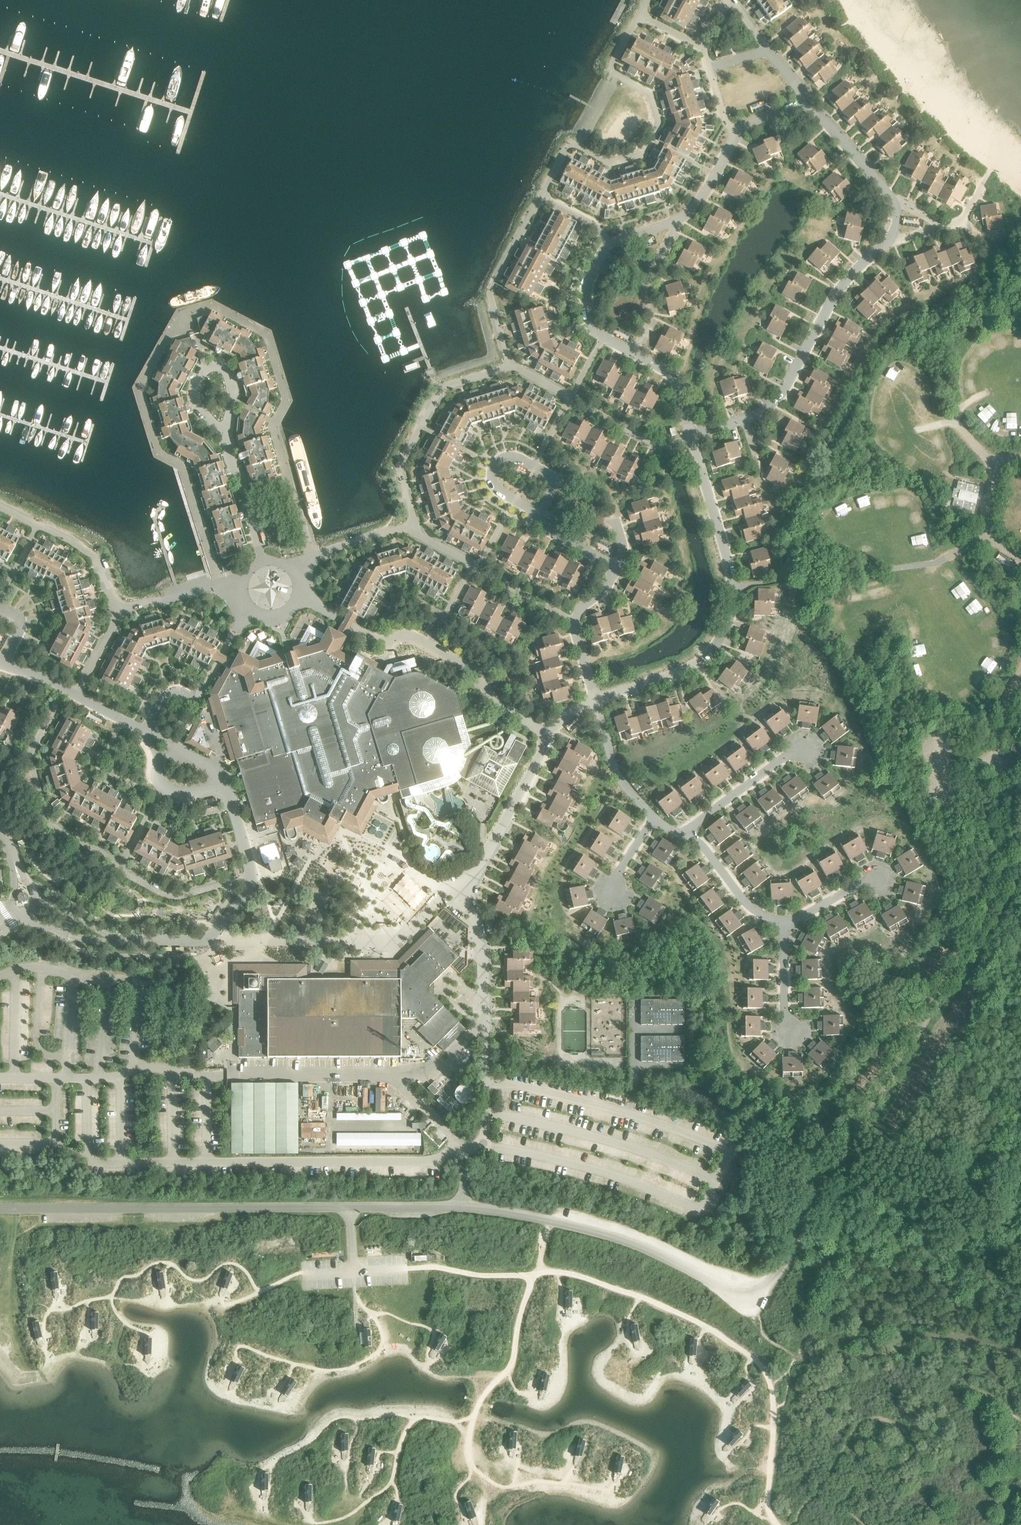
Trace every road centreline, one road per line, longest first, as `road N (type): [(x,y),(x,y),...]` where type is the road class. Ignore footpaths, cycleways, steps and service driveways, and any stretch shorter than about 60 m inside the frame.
road 1 (track): [(409,1269),(594,1279),(666,1307),(752,1358),(771,1390),(764,1513),(775,1524)]
road 2 (track): [(484,1524),(473,1418),(512,1364),(516,1322),(548,1220)]
road 3 (track): [(741,1294),(760,1329),(798,1357),(877,1357),(932,1334),(1020,1350)]

